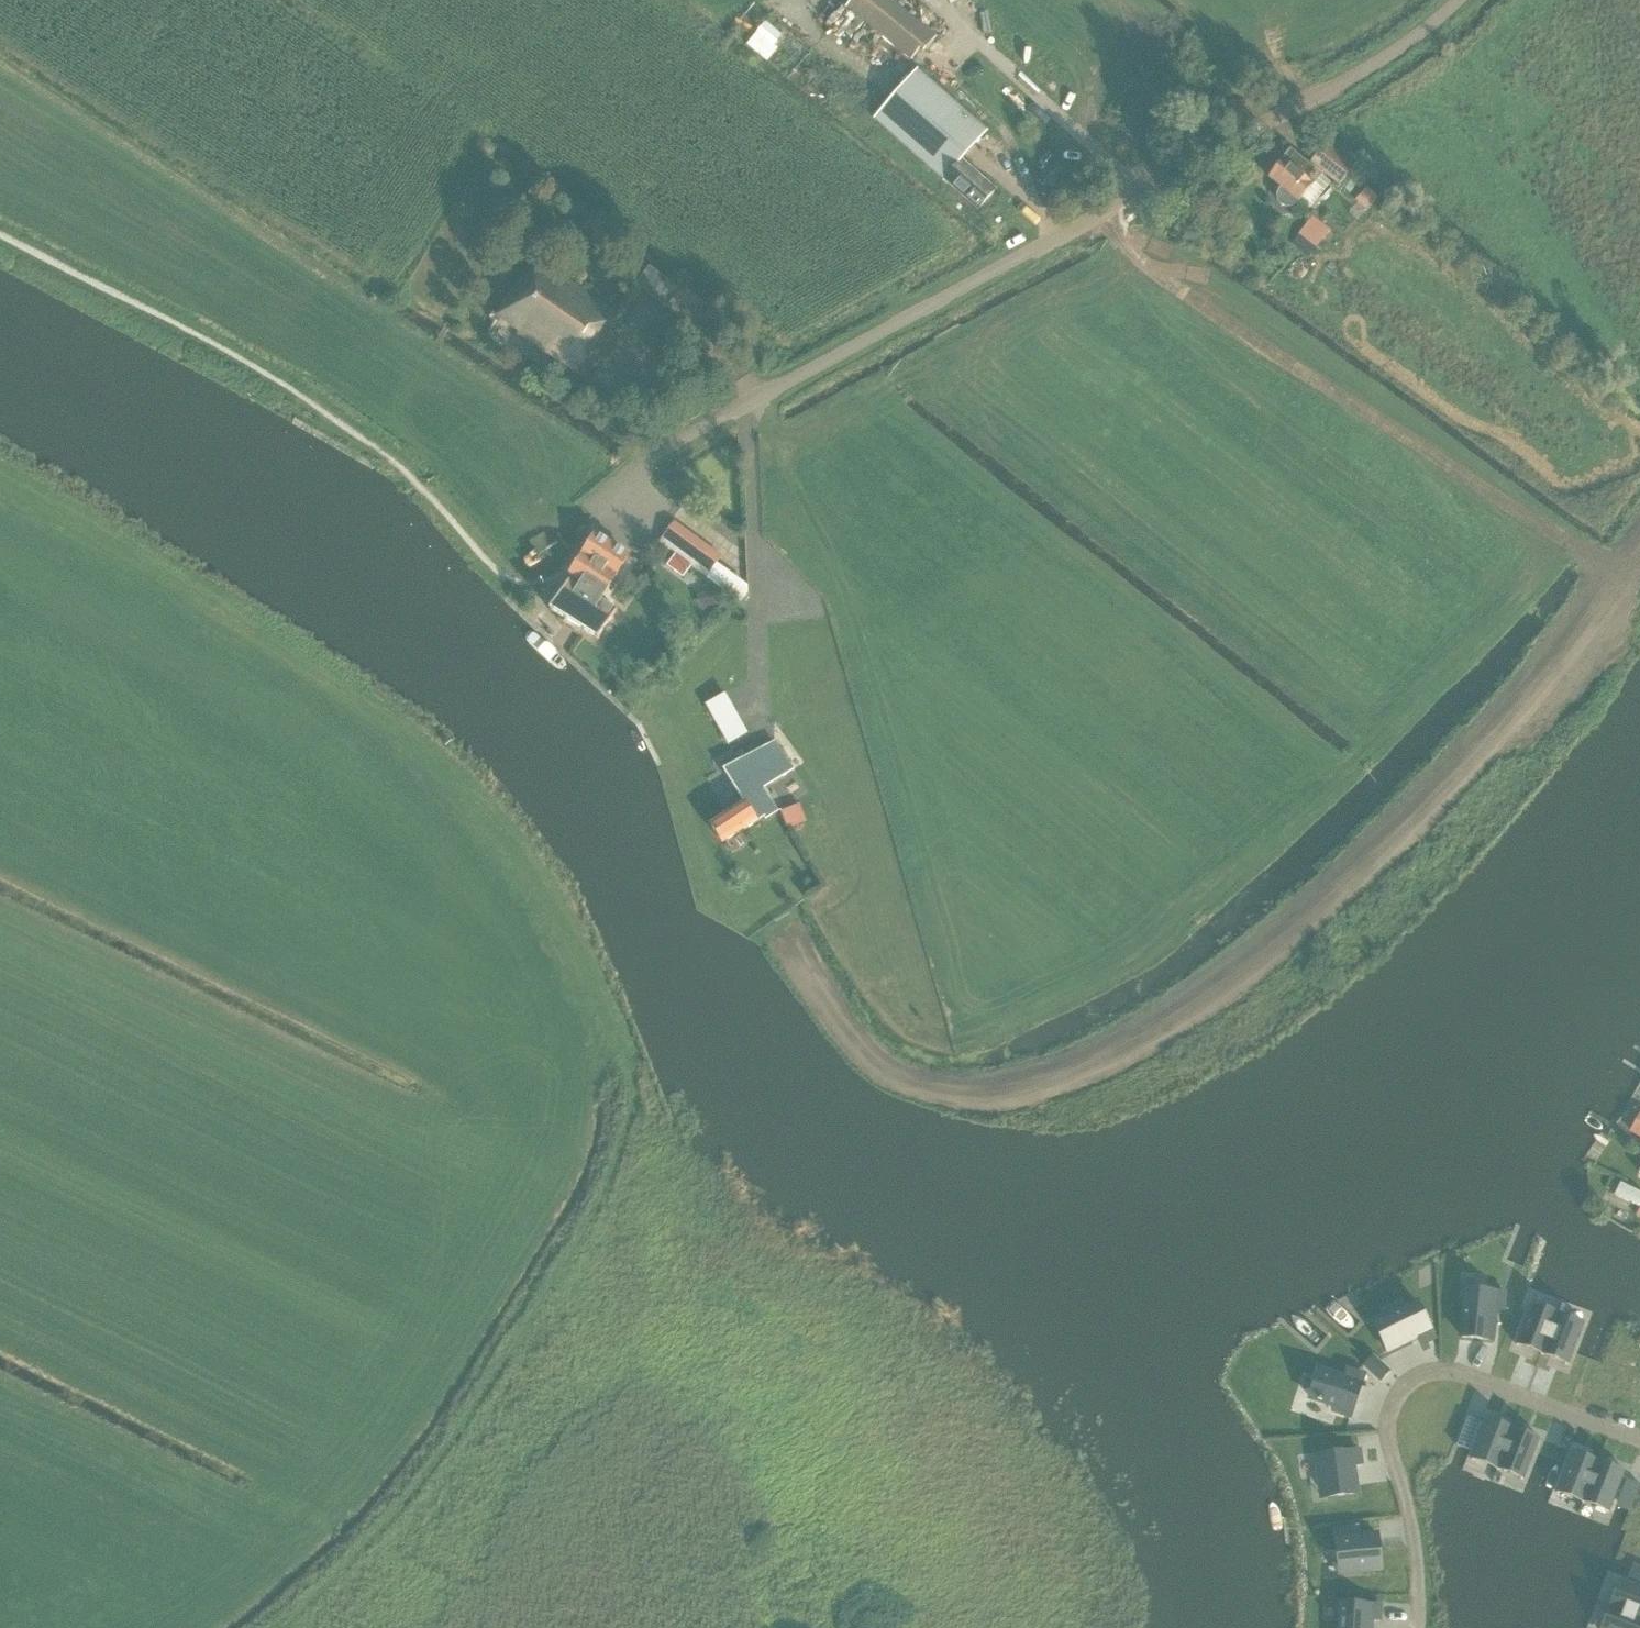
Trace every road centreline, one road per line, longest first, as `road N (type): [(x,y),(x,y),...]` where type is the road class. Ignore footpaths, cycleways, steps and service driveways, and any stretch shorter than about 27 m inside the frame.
road 1 (unclassified): [(592,525),(675,442),(1365,69),(1456,0)]

